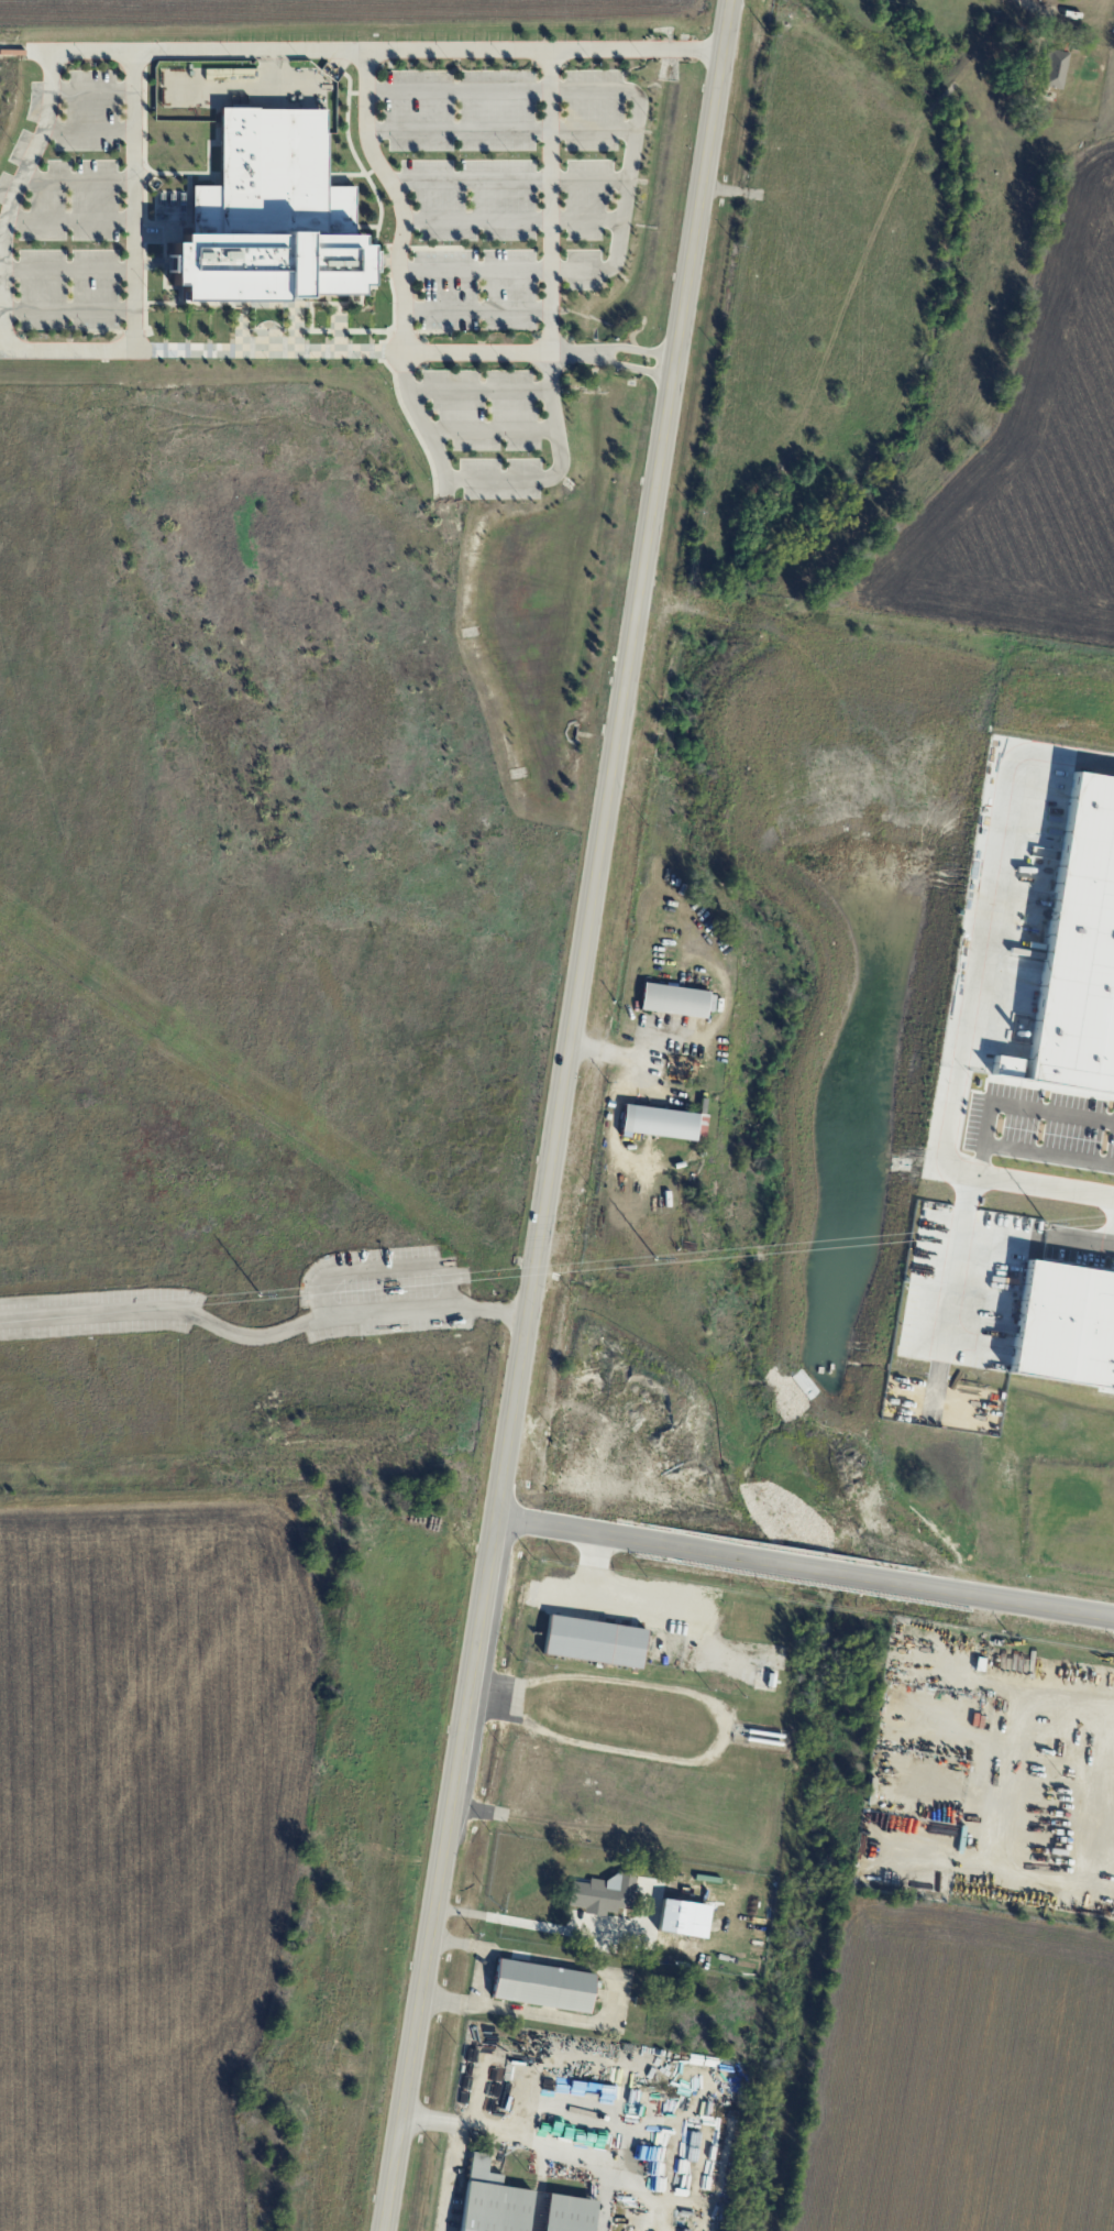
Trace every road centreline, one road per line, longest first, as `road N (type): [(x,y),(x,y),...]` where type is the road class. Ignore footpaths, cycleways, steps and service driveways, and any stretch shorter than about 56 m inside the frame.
road 1 (residential): [(382,2230),(731,0)]
road 2 (residential): [(1113,1615),(496,1514)]

